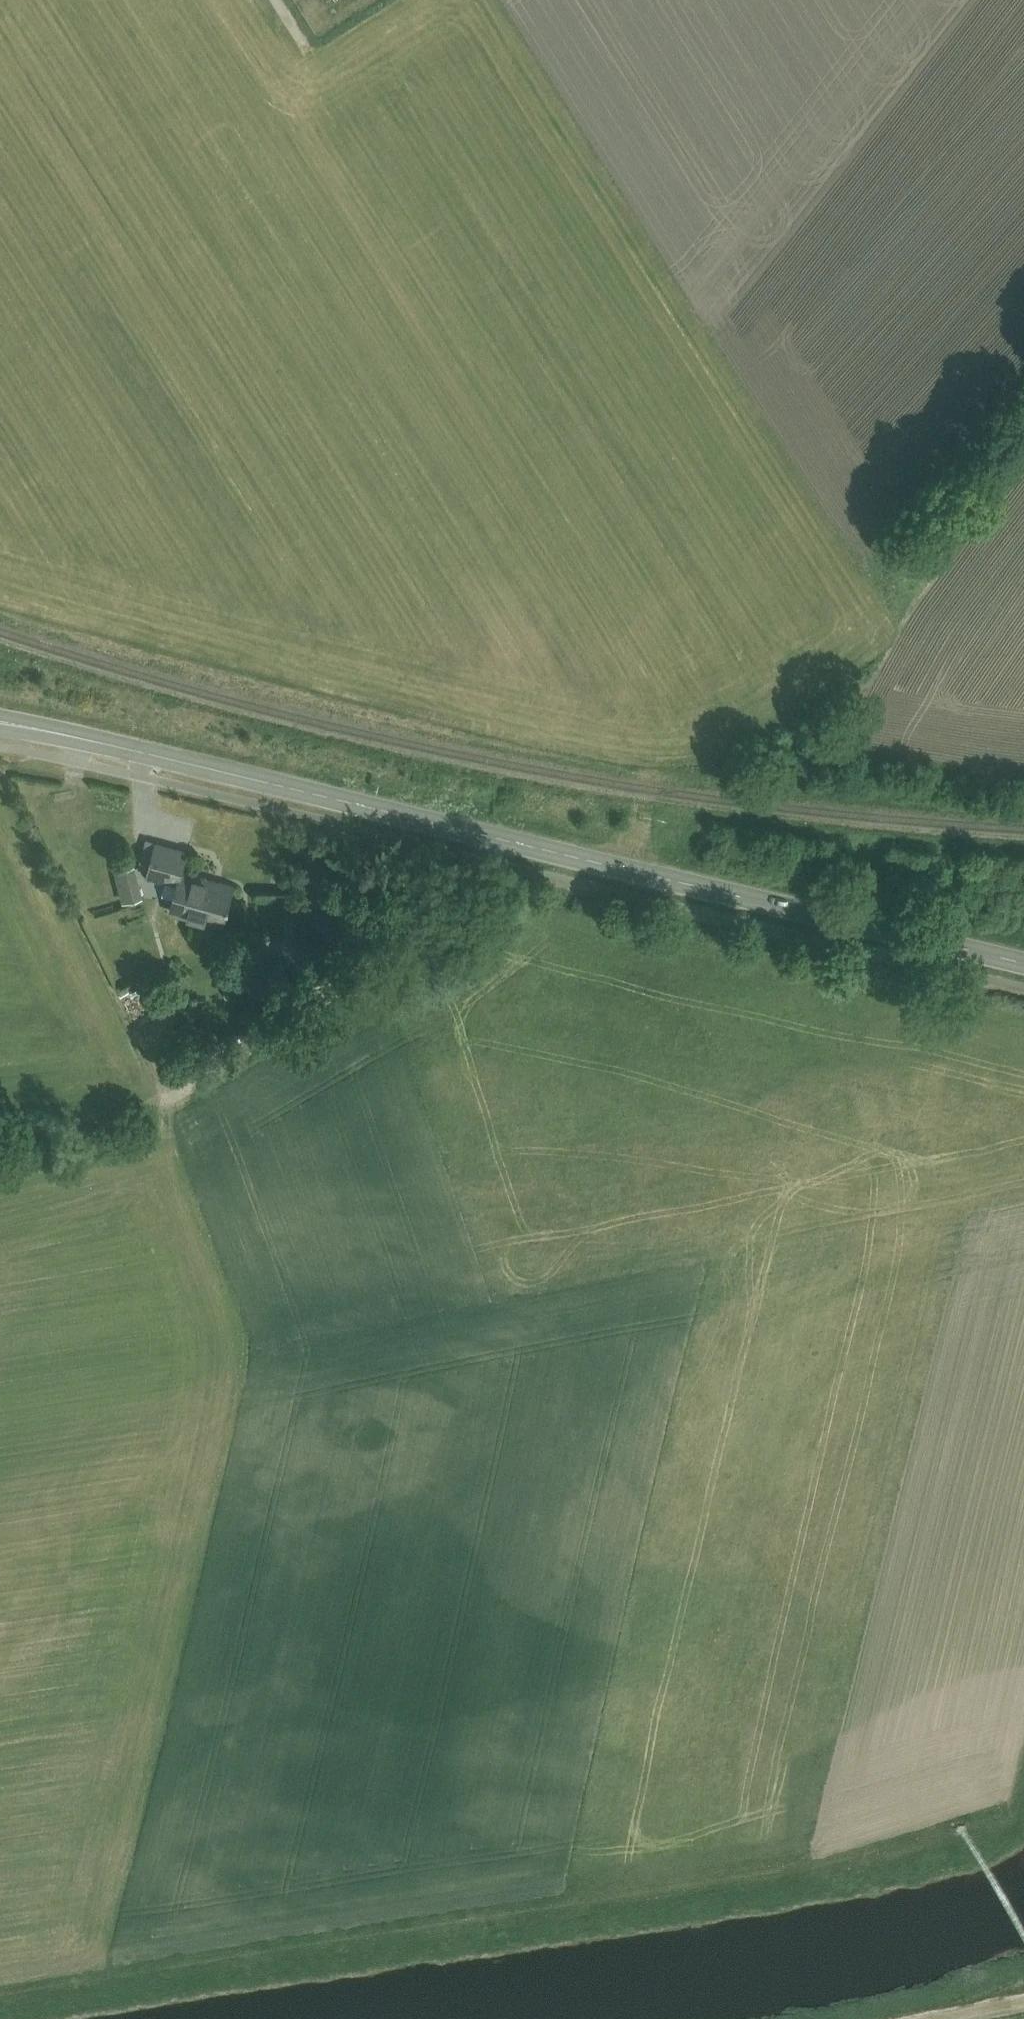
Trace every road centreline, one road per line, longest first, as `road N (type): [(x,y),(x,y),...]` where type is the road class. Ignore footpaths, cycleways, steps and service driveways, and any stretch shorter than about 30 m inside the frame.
road 1 (secondary): [(1023,961),(0,724)]

